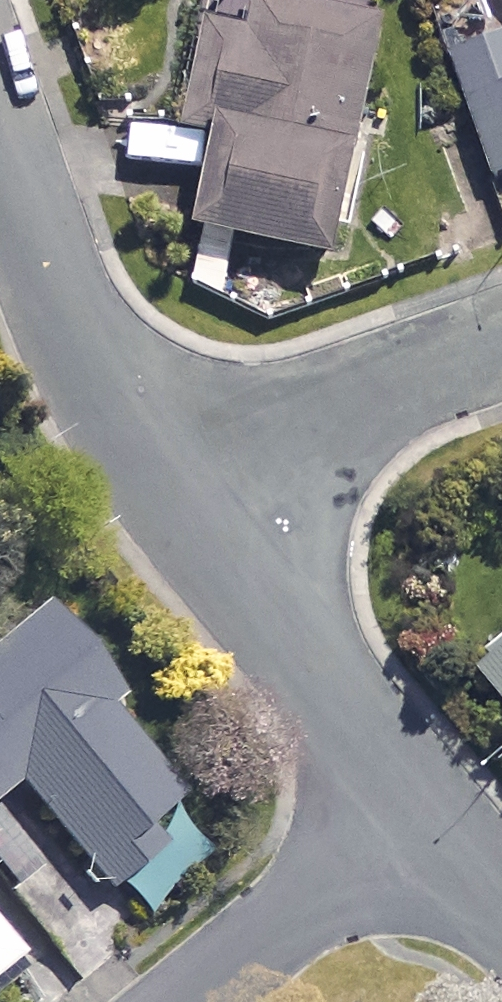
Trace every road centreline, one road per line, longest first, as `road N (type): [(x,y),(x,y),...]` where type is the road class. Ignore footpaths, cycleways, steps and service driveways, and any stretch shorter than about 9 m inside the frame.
road 1 (residential): [(156,464),(420,799)]
road 2 (residential): [(0,135),(69,324),(156,464)]
road 3 (residential): [(501,342),(156,464)]
road 4 (residential): [(184,1001),(420,799)]
road 5 (residential): [(420,799),(501,899)]

